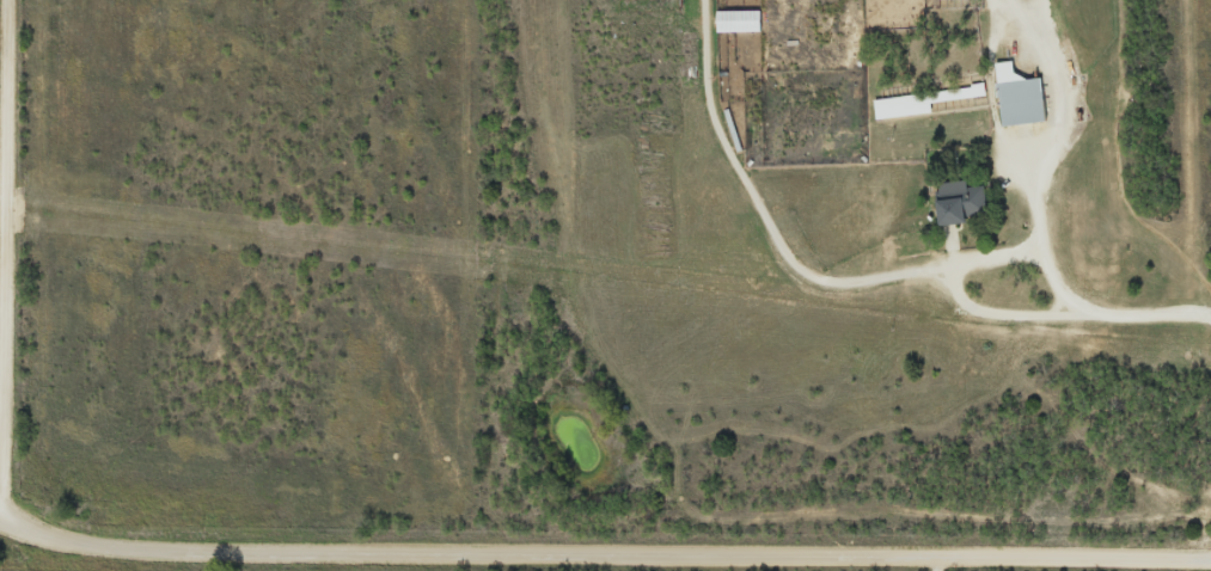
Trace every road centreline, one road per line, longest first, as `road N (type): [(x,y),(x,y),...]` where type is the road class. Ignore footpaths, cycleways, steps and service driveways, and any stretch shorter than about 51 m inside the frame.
road 1 (residential): [(27,502),(25,0)]
road 2 (residential): [(1210,274),(1096,194),(1075,90),(1024,0)]
road 3 (residential): [(143,570),(27,502),(0,502)]

